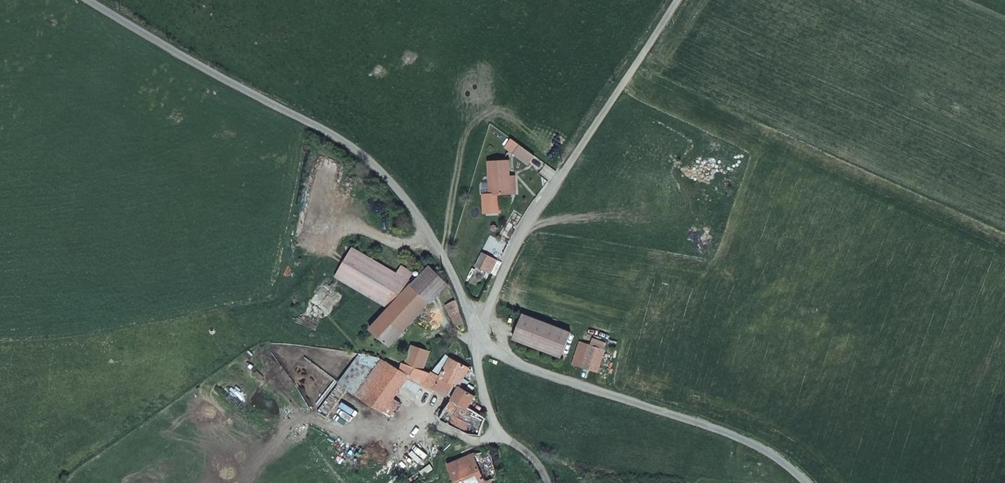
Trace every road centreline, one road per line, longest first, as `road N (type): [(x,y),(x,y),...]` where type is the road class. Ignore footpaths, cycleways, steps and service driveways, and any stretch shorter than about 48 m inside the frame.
road 1 (unclassified): [(85,0),(353,150),(414,212),(467,300),(478,346),(753,441),(809,482)]
road 2 (track): [(552,482),(538,459),(496,434),(478,346)]

